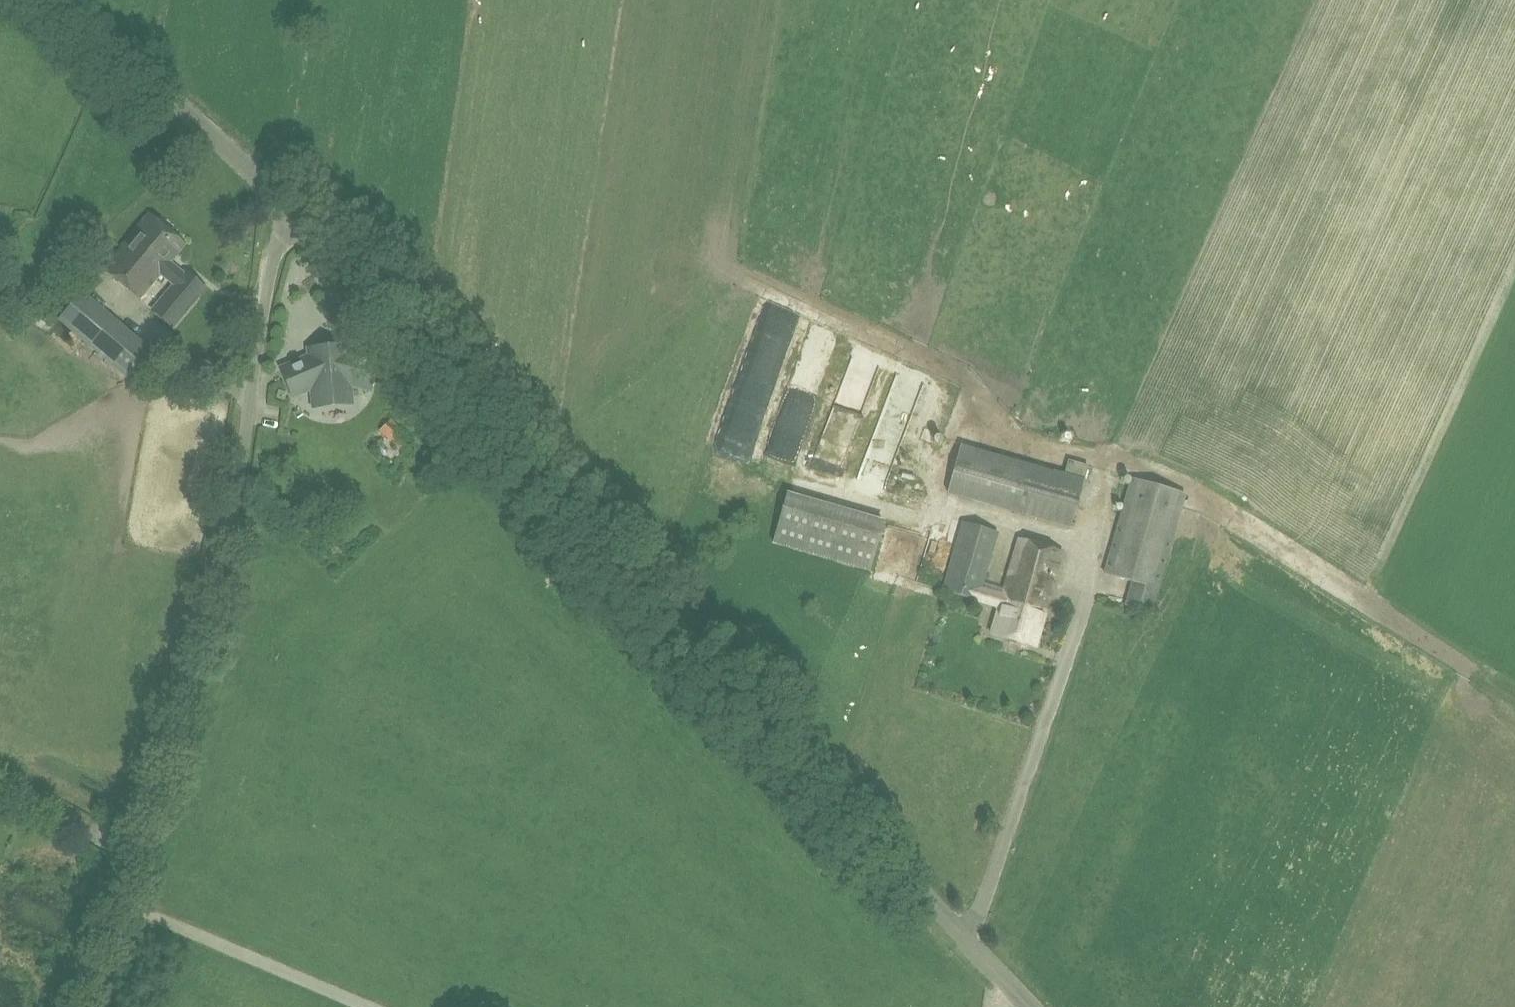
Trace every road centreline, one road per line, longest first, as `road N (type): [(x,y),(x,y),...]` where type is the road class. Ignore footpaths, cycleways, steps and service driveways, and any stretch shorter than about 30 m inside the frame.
road 1 (tertiary): [(1028,1006),(281,211)]
road 2 (unclassified): [(75,1006),(226,568),(244,496),(281,211)]
road 3 (tertiary): [(281,211),(42,0)]

